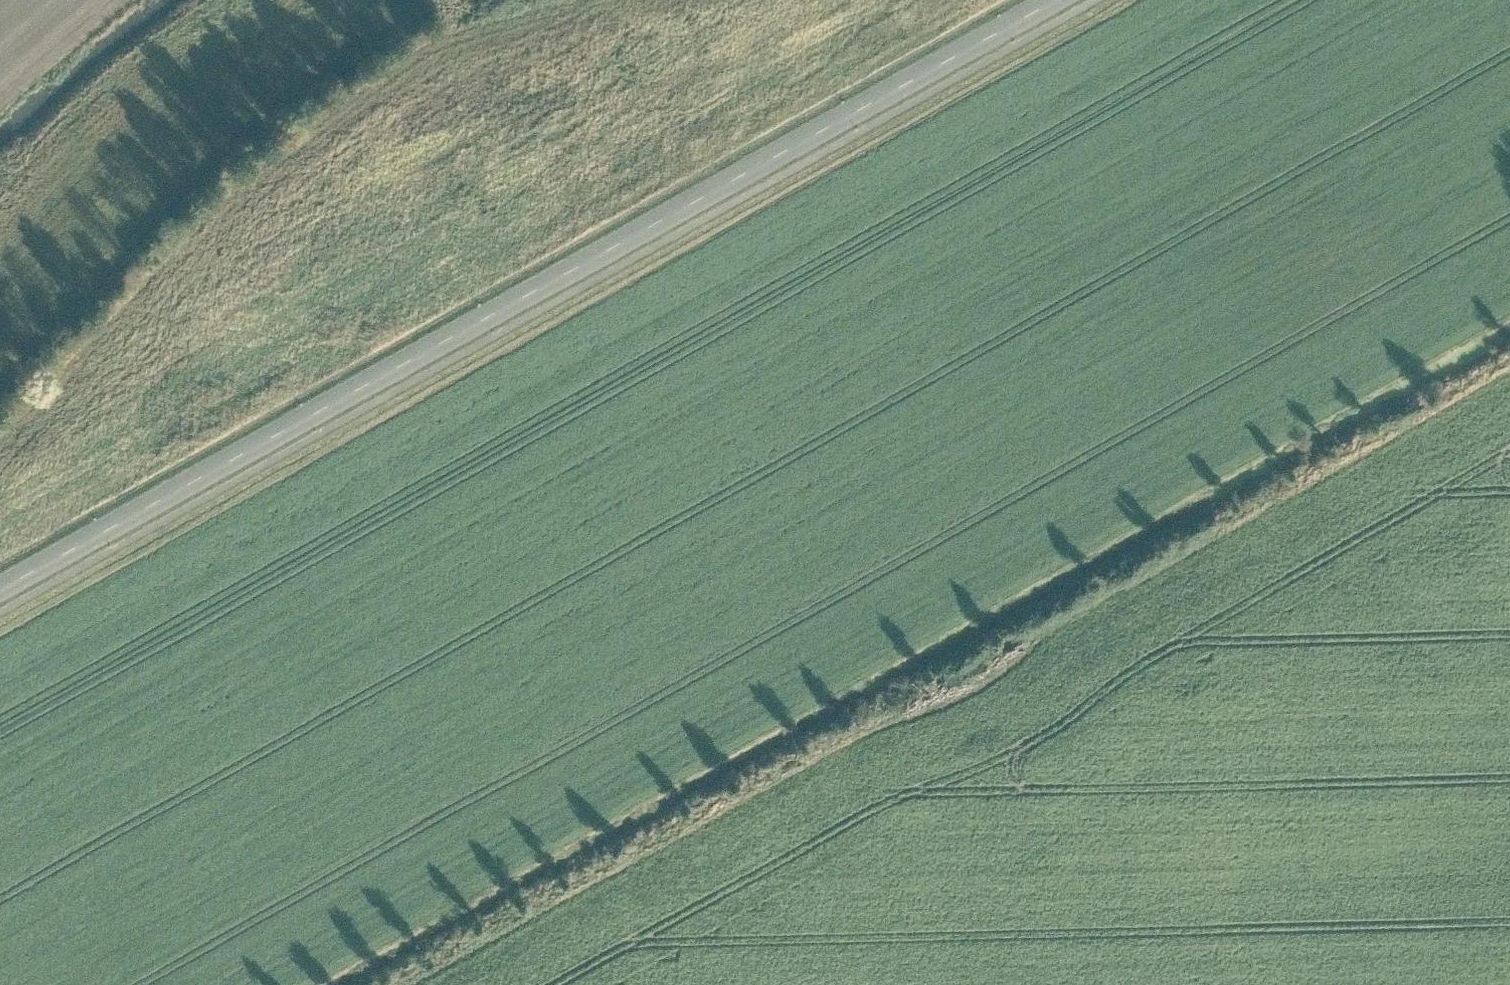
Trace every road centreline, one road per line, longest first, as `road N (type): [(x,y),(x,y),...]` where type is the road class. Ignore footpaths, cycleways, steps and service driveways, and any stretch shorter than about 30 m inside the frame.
road 1 (residential): [(0,589),(1057,0)]

